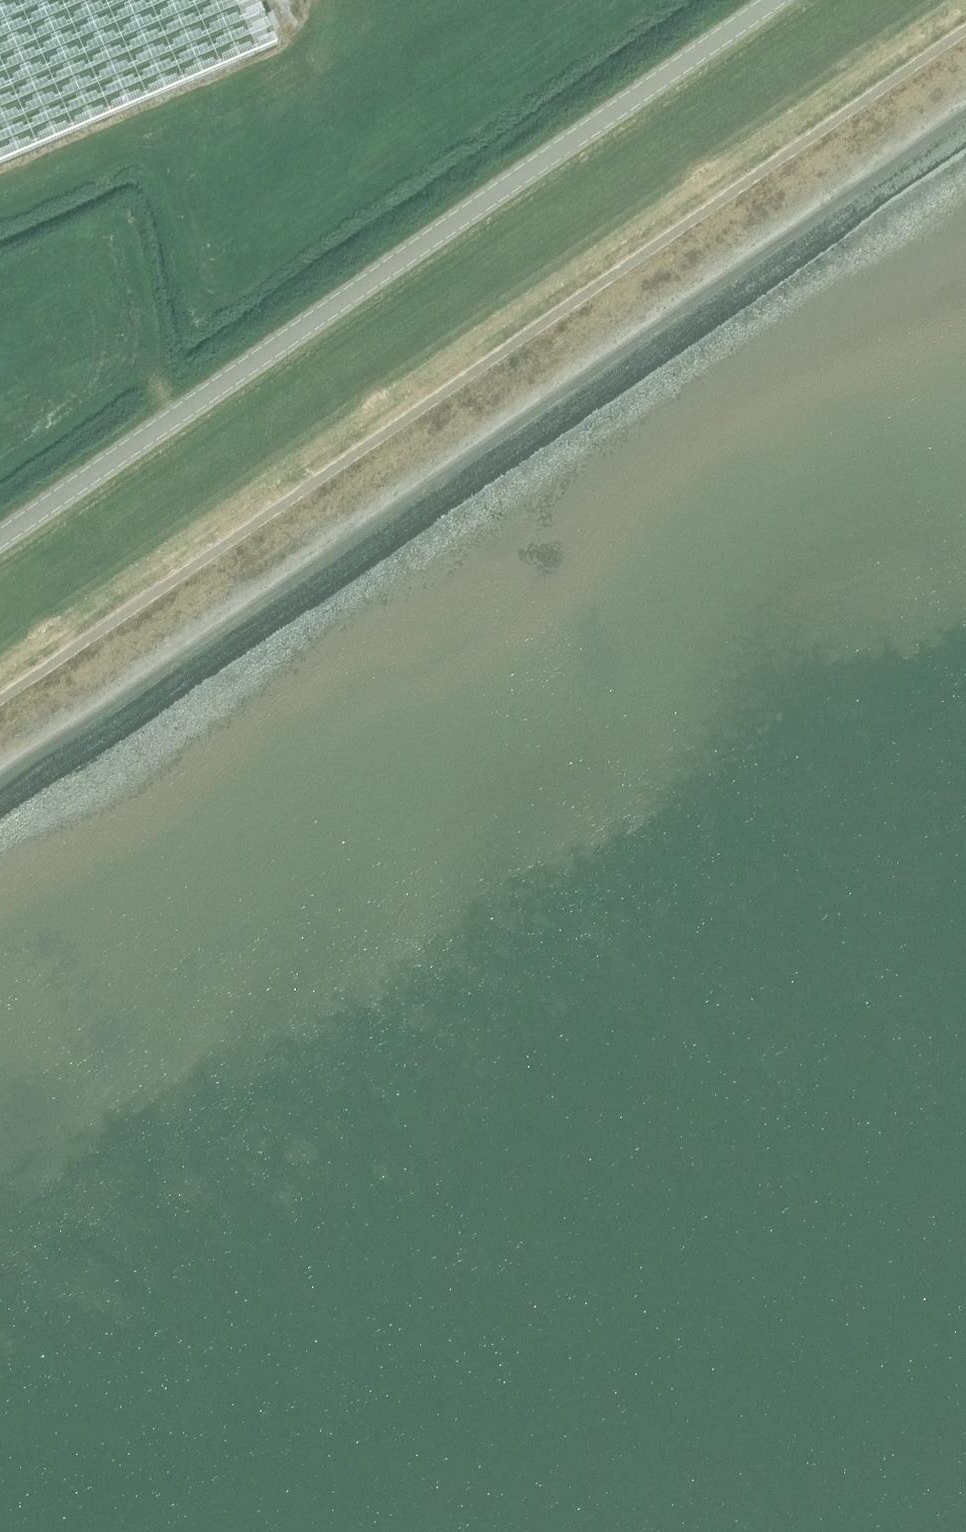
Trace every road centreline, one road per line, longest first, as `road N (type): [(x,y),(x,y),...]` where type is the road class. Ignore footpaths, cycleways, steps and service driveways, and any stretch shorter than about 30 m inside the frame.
road 1 (unclassified): [(0,545),(784,0)]

